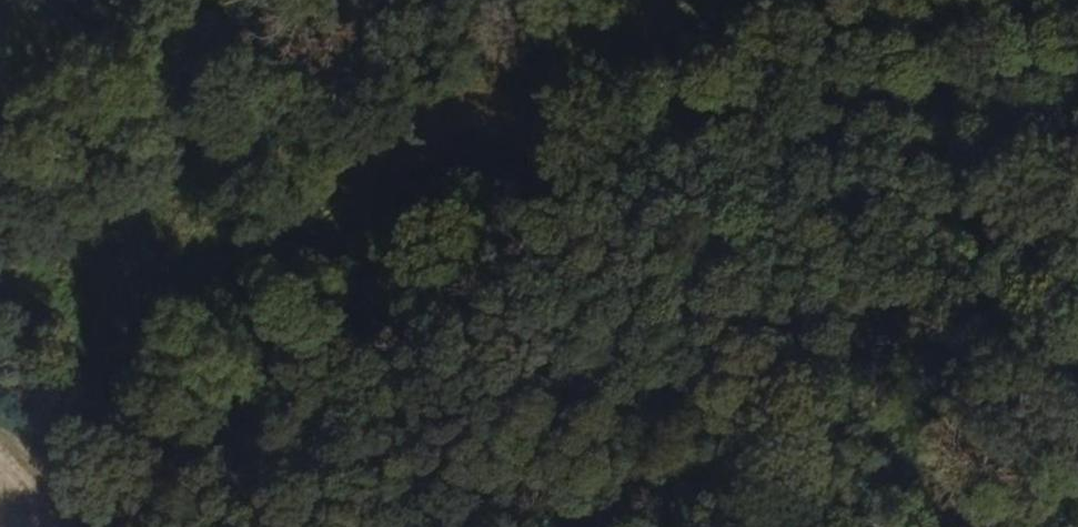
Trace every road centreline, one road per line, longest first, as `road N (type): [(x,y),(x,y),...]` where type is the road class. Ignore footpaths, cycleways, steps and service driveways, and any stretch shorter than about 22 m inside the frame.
road 1 (track): [(701,128),(576,187),(199,475),(128,509),(89,516)]
road 2 (track): [(1077,61),(701,128)]
road 3 (track): [(701,128),(1077,143)]
road 4 (track): [(0,436),(89,516),(82,526)]

